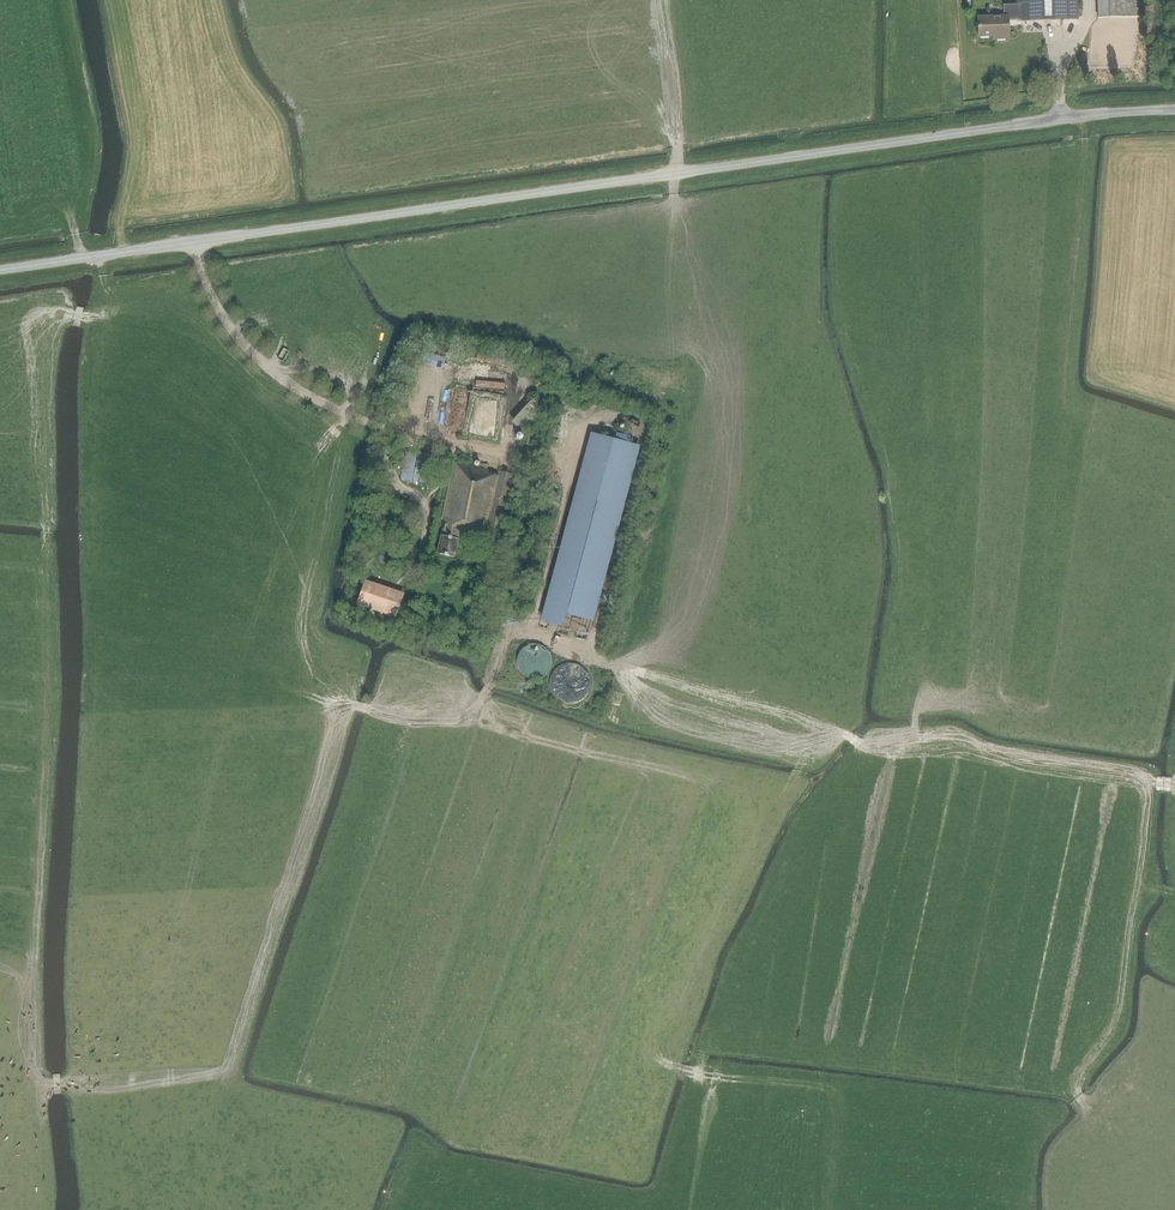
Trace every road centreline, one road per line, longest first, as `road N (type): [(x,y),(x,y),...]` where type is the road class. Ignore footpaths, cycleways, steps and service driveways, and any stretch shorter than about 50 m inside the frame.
road 1 (tertiary): [(1174,109),(1031,122),(0,269)]

